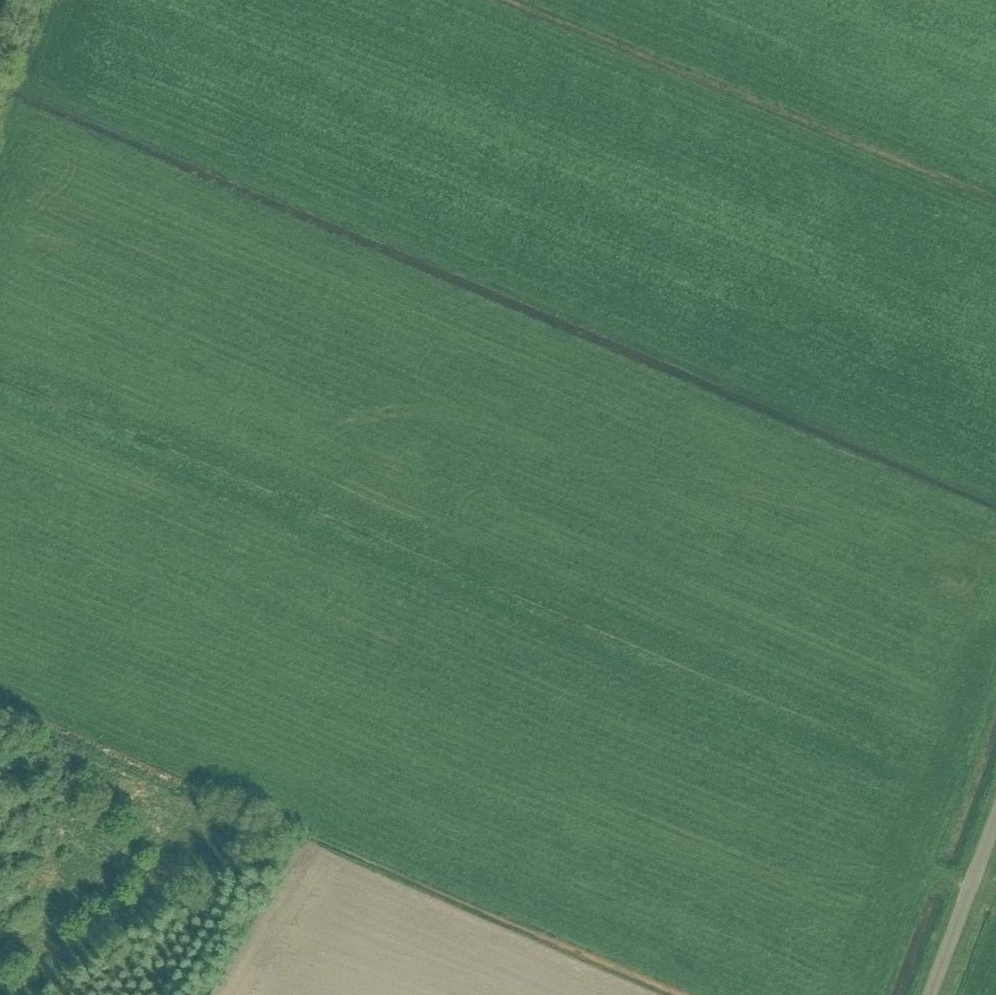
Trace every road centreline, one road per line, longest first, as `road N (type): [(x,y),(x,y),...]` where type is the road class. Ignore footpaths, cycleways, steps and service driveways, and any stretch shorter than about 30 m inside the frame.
road 1 (unclassified): [(929,994),(995,814)]

